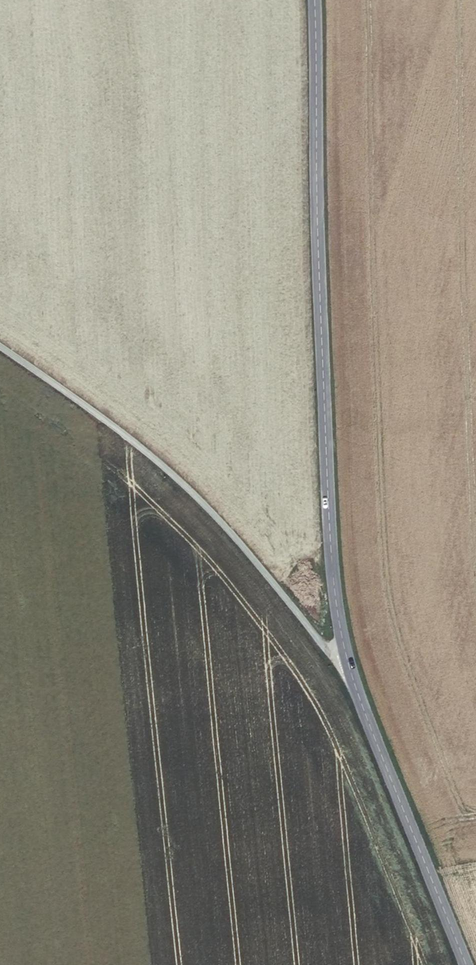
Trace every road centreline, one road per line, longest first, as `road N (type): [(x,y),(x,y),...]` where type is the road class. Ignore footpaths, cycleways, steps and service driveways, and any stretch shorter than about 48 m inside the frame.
road 1 (tertiary): [(345,683),(322,565),(307,0)]
road 2 (unclassified): [(345,683),(251,558),(171,473),(0,349)]
road 3 (tertiary): [(464,964),(345,683)]

